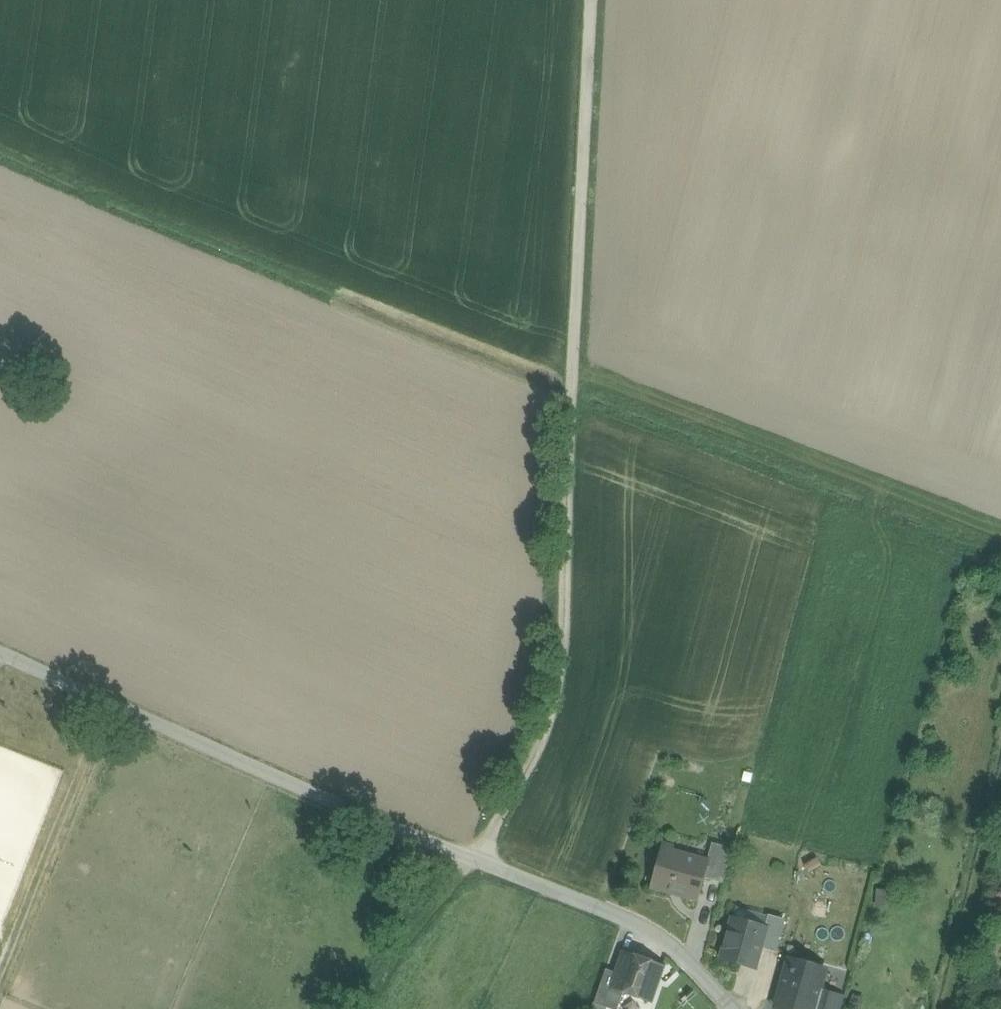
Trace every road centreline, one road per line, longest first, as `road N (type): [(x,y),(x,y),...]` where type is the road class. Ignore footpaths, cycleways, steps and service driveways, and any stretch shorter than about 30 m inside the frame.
road 1 (track): [(480,866),(556,704),(592,0)]
road 2 (residential): [(0,653),(428,847),(619,916),(679,954),(733,1008)]

